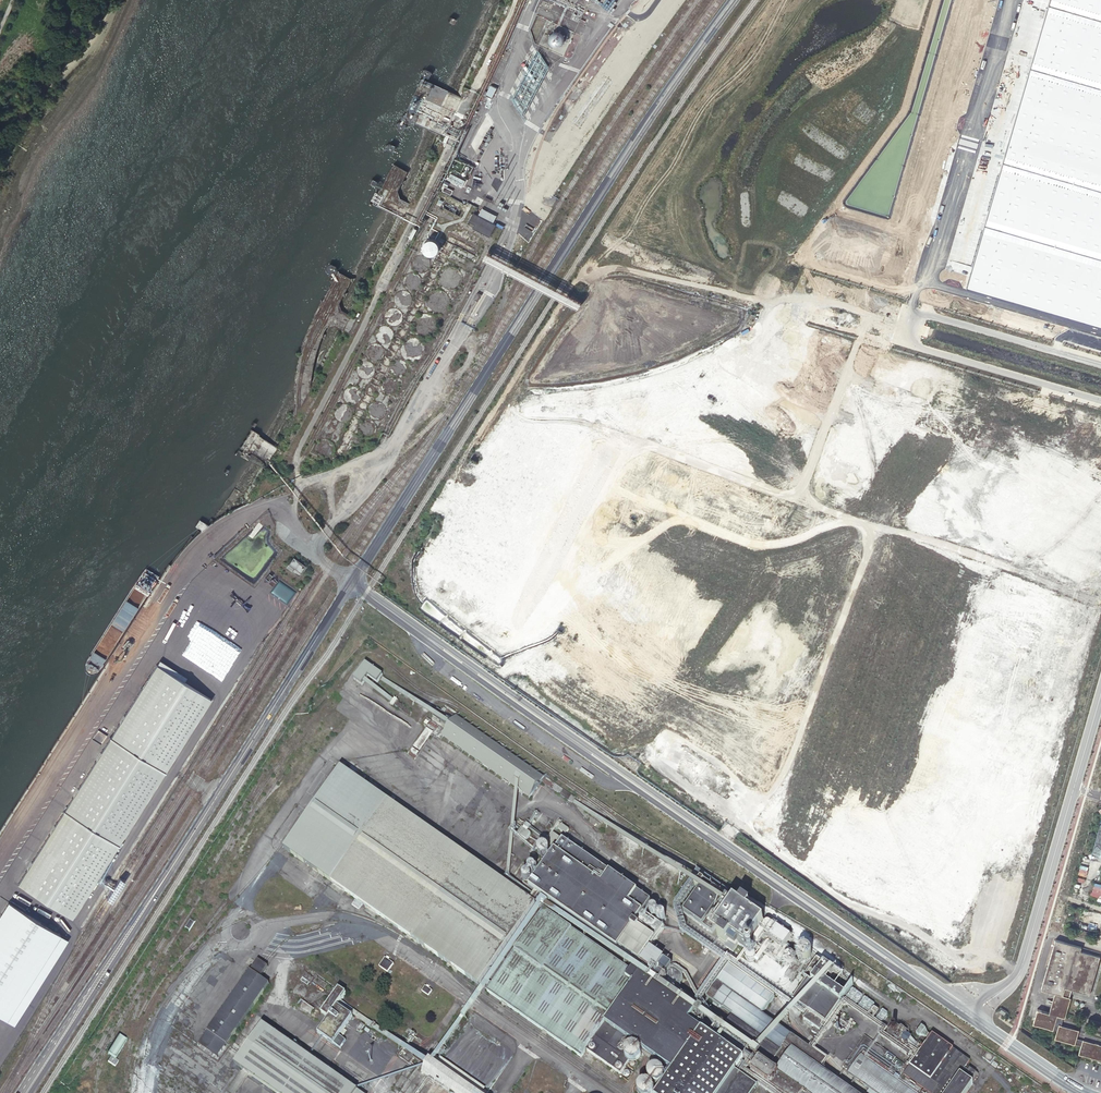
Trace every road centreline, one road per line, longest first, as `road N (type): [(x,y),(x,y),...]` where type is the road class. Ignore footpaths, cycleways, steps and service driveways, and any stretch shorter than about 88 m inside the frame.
road 1 (unclassified): [(351,584),(1082,1092)]
road 2 (tertiary): [(351,584),(638,135),(734,0)]
road 3 (tertiary): [(25,1092),(351,584)]

